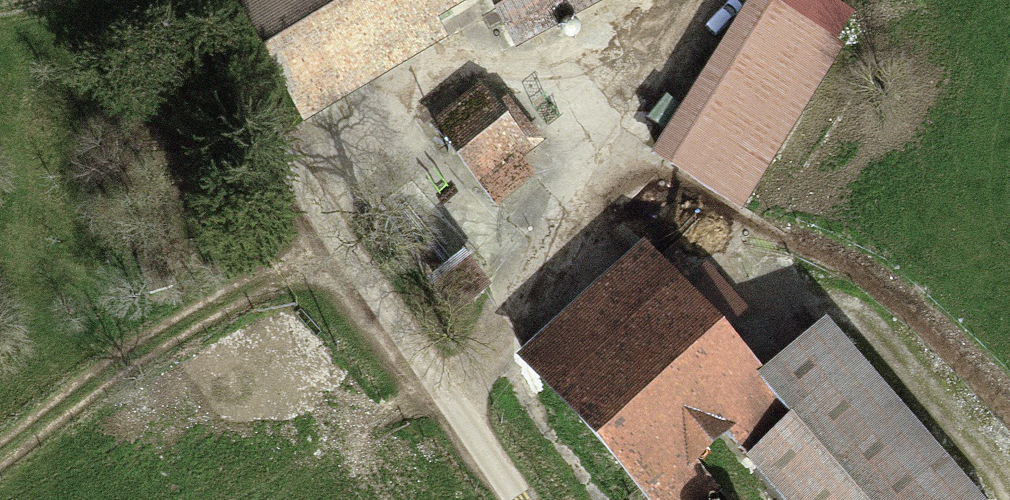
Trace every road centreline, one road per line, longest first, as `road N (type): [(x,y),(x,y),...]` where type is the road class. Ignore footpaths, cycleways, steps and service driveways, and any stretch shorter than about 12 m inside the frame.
road 1 (unclassified): [(514,499),(333,238),(199,0)]
road 2 (track): [(459,415),(706,0)]
road 3 (track): [(0,455),(203,320),(293,276),(333,238)]

